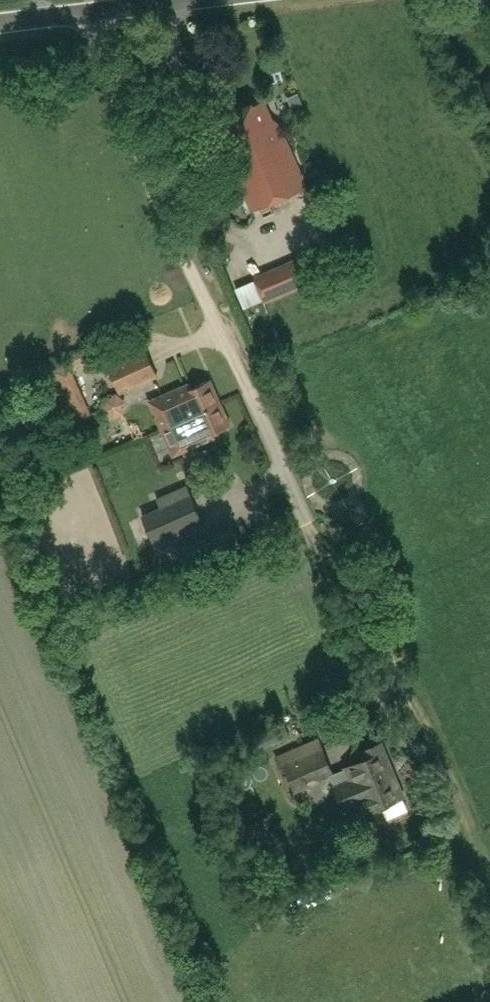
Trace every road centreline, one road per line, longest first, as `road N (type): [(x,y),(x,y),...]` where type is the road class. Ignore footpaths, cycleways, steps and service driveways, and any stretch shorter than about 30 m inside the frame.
road 1 (track): [(489,940),(288,475)]
road 2 (unclassified): [(0,21),(170,0)]

